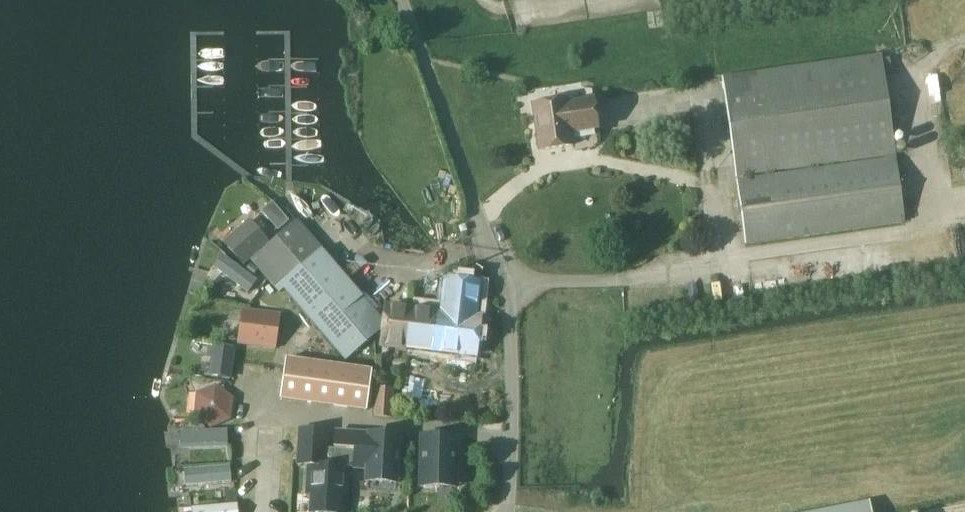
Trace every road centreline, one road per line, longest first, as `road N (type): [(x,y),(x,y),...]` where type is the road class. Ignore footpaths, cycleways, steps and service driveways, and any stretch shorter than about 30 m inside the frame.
road 1 (unclassified): [(507,511),(514,436),(509,284),(403,0)]
road 2 (track): [(938,226),(919,79),(964,52)]

